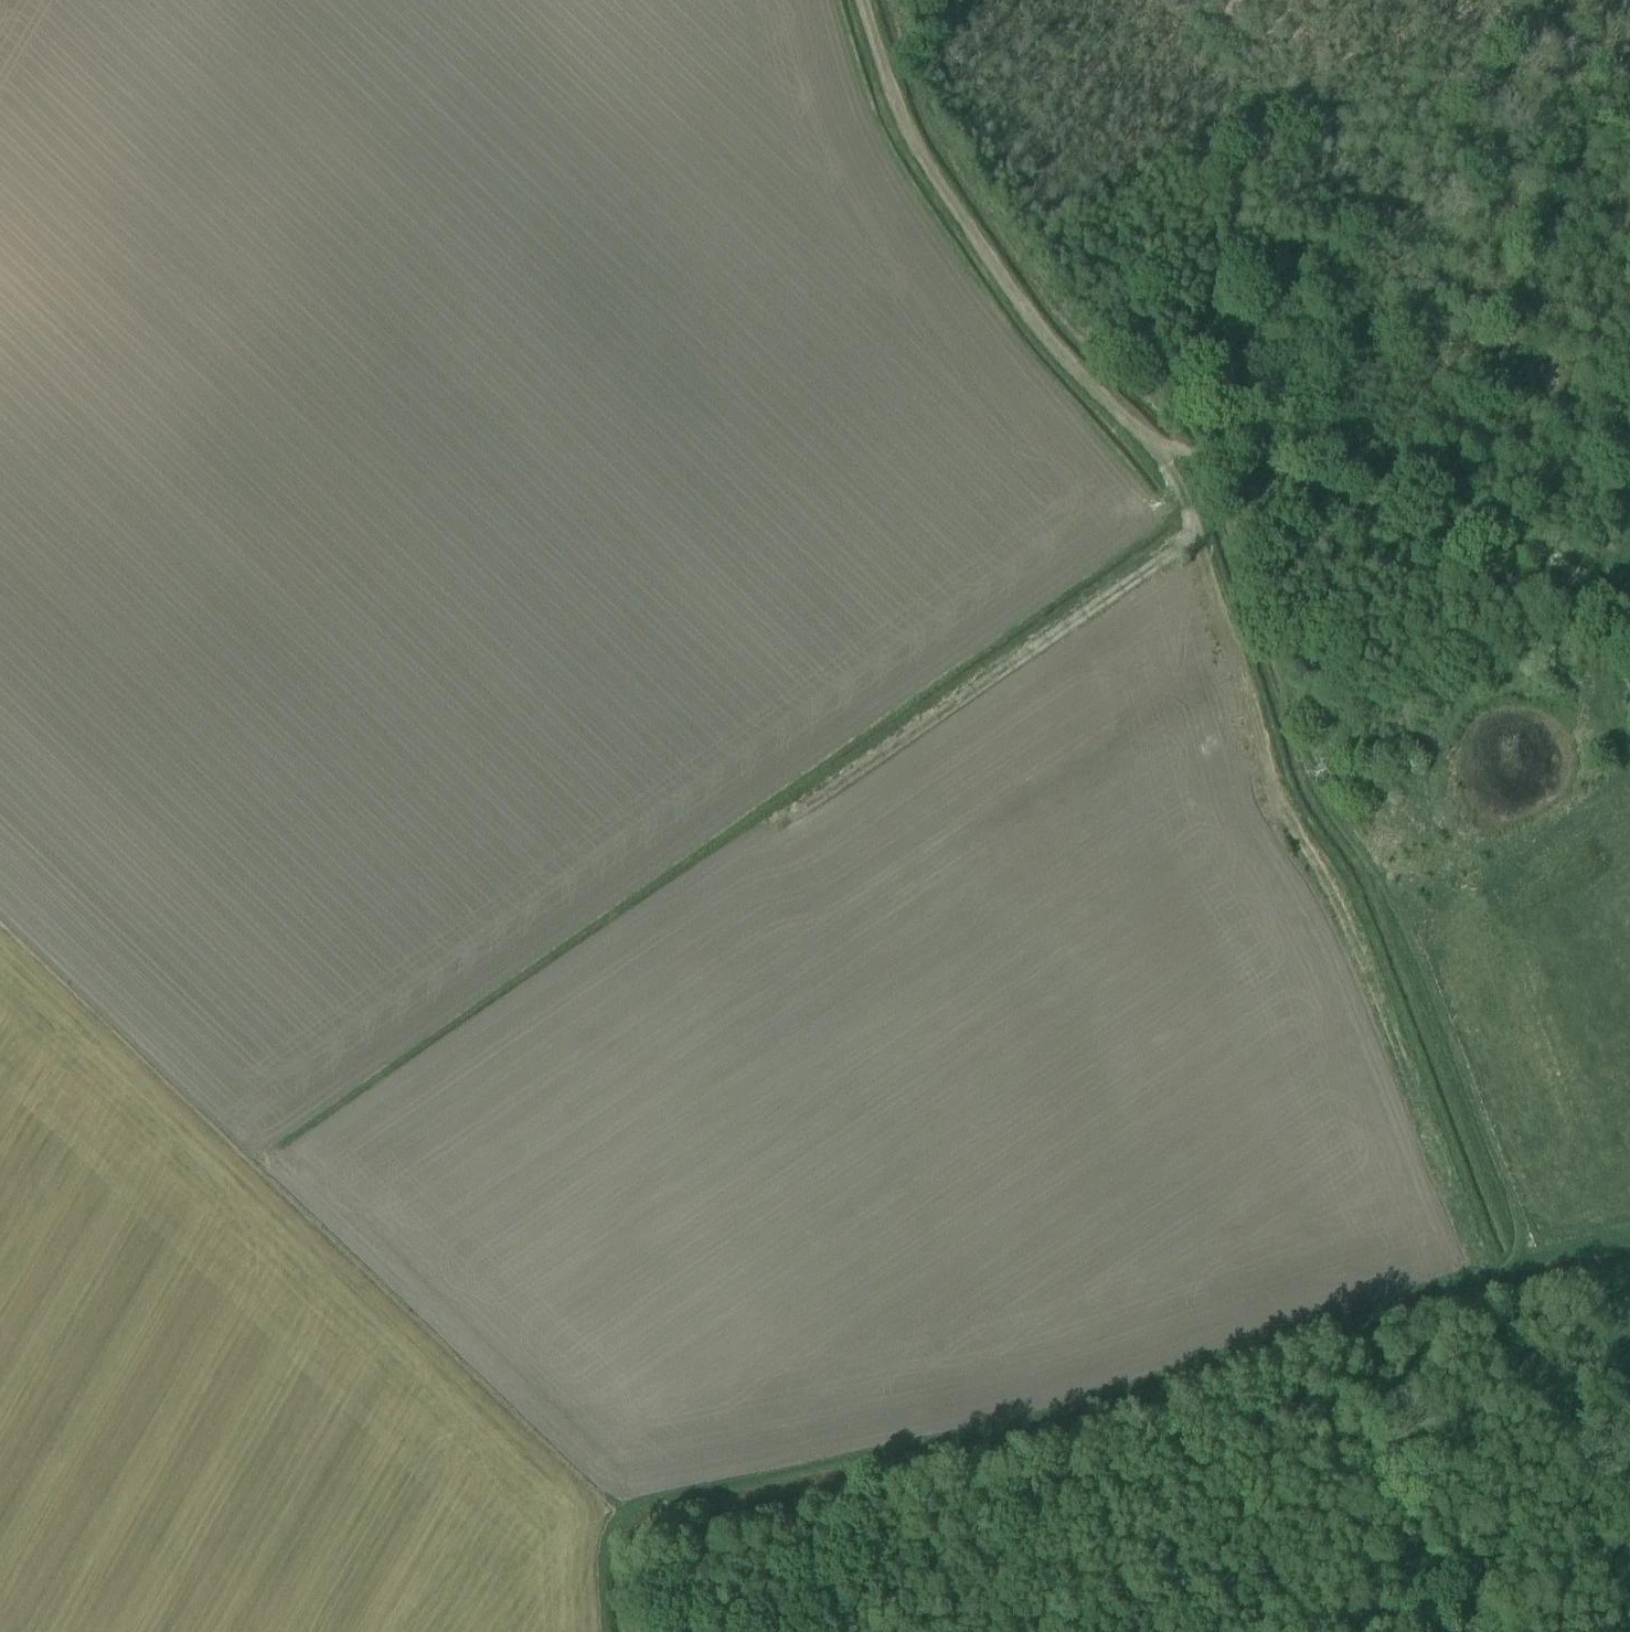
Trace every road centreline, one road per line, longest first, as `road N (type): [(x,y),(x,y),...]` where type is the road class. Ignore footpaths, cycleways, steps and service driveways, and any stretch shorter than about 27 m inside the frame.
road 1 (track): [(284,1166),(1183,544),(1188,505),(1141,435)]
road 2 (track): [(865,0),(915,156),(1141,435),(1188,449)]
road 3 (track): [(1188,449),(1530,545),(1602,594)]

